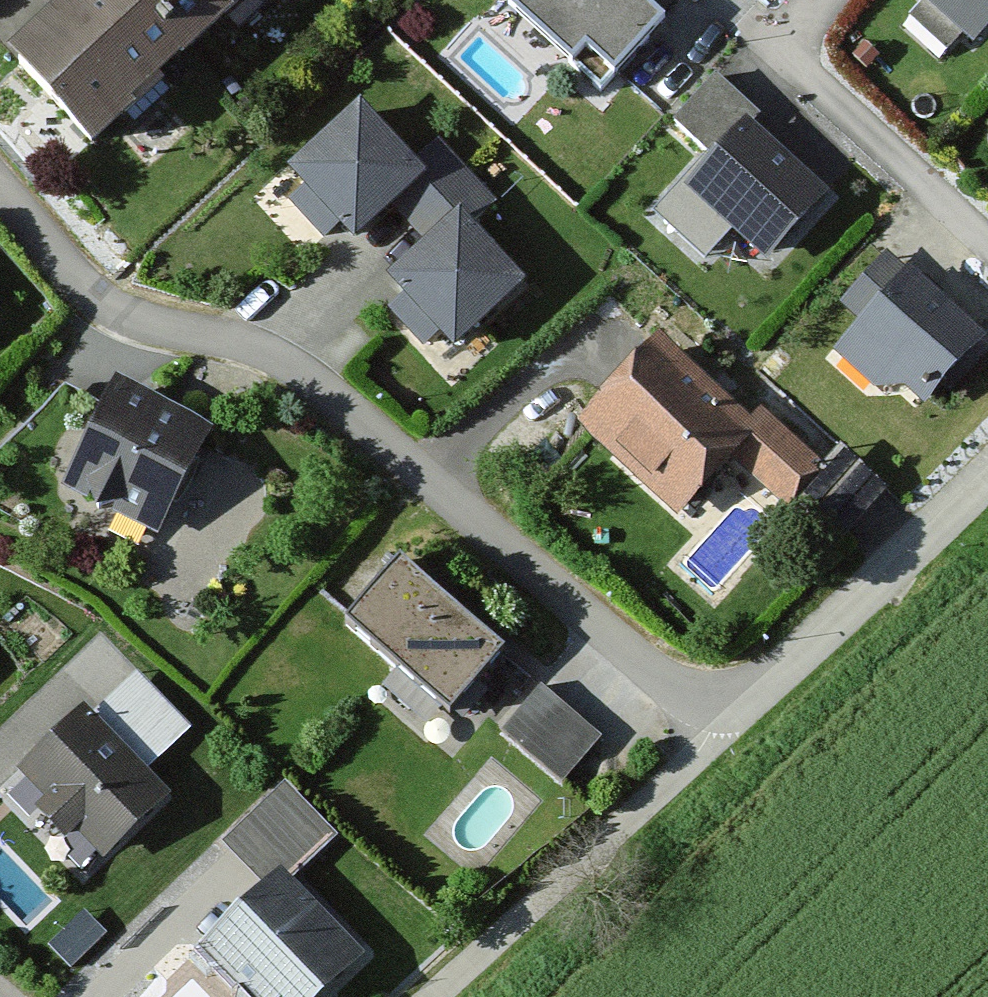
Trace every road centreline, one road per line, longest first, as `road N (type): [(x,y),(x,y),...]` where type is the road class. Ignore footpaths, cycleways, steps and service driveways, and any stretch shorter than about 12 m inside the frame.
road 1 (residential): [(774,688),(723,704),(680,699),(303,381),(233,346),(135,334),(66,291),(0,214)]
road 2 (track): [(436,996),(774,688),(987,467)]
road 3 (residential): [(987,243),(769,47)]

